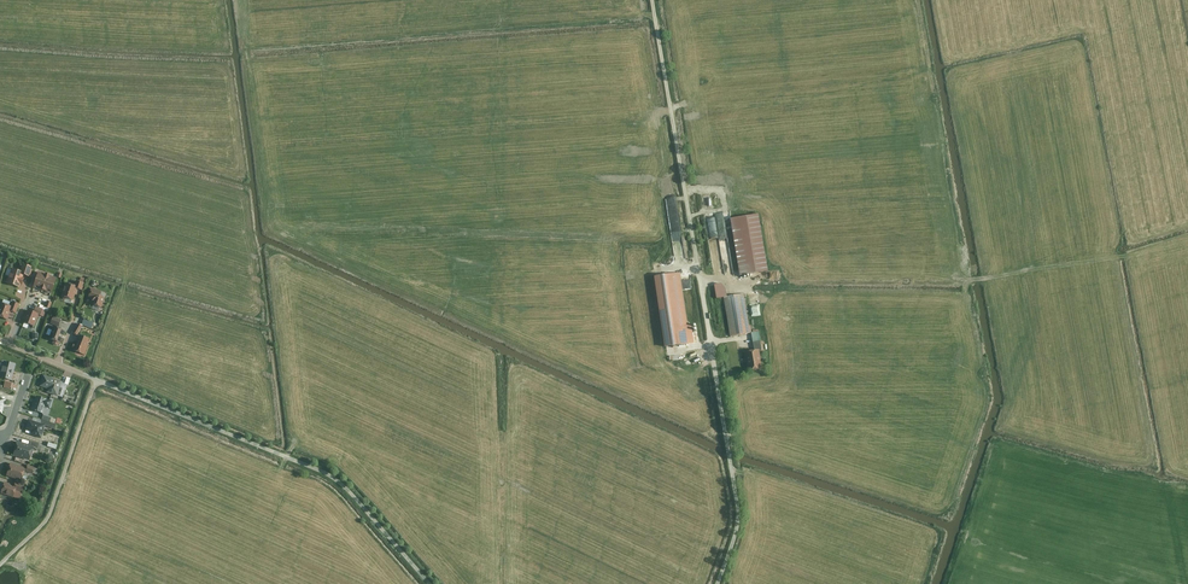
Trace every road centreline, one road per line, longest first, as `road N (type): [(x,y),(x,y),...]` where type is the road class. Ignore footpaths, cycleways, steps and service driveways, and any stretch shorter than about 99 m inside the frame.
road 1 (track): [(717,583),(737,510),(651,0)]
road 2 (track): [(432,583),(344,482),(97,378)]

